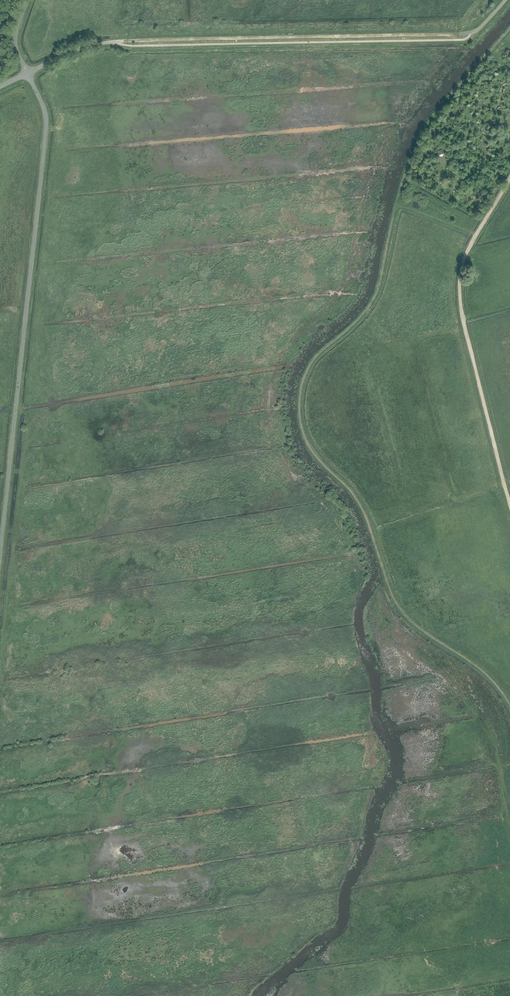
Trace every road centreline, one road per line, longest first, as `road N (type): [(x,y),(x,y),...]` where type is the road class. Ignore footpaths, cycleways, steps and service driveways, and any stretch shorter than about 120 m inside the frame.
road 1 (unclassified): [(0,548),(46,127),(27,73)]
road 2 (track): [(123,41),(473,32)]
road 3 (track): [(480,228),(465,259),(460,303),(509,505)]

